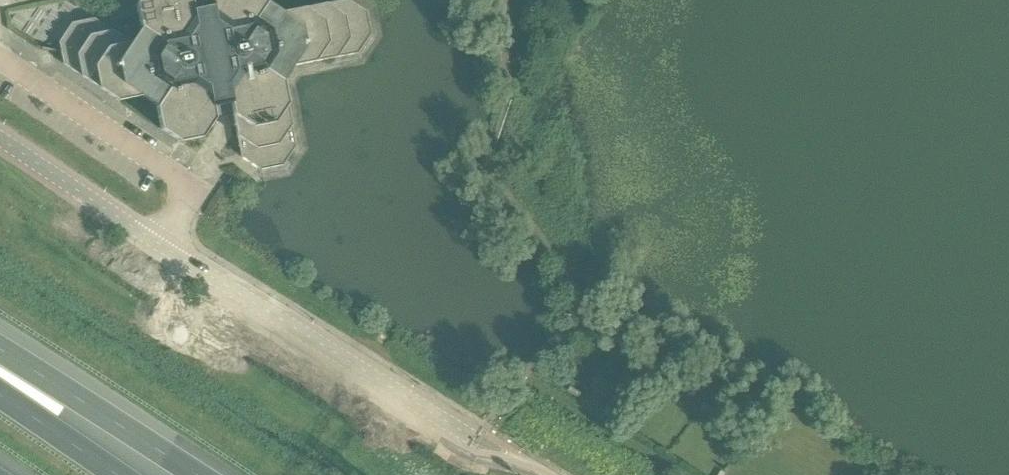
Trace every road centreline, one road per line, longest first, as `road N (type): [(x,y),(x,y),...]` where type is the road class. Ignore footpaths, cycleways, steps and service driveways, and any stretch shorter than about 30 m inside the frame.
road 1 (unclassified): [(482,443),(0,139)]
road 2 (motorway): [(196,474),(0,355)]
road 3 (track): [(526,381),(679,474)]
road 4 (motorway): [(116,474),(0,396)]

